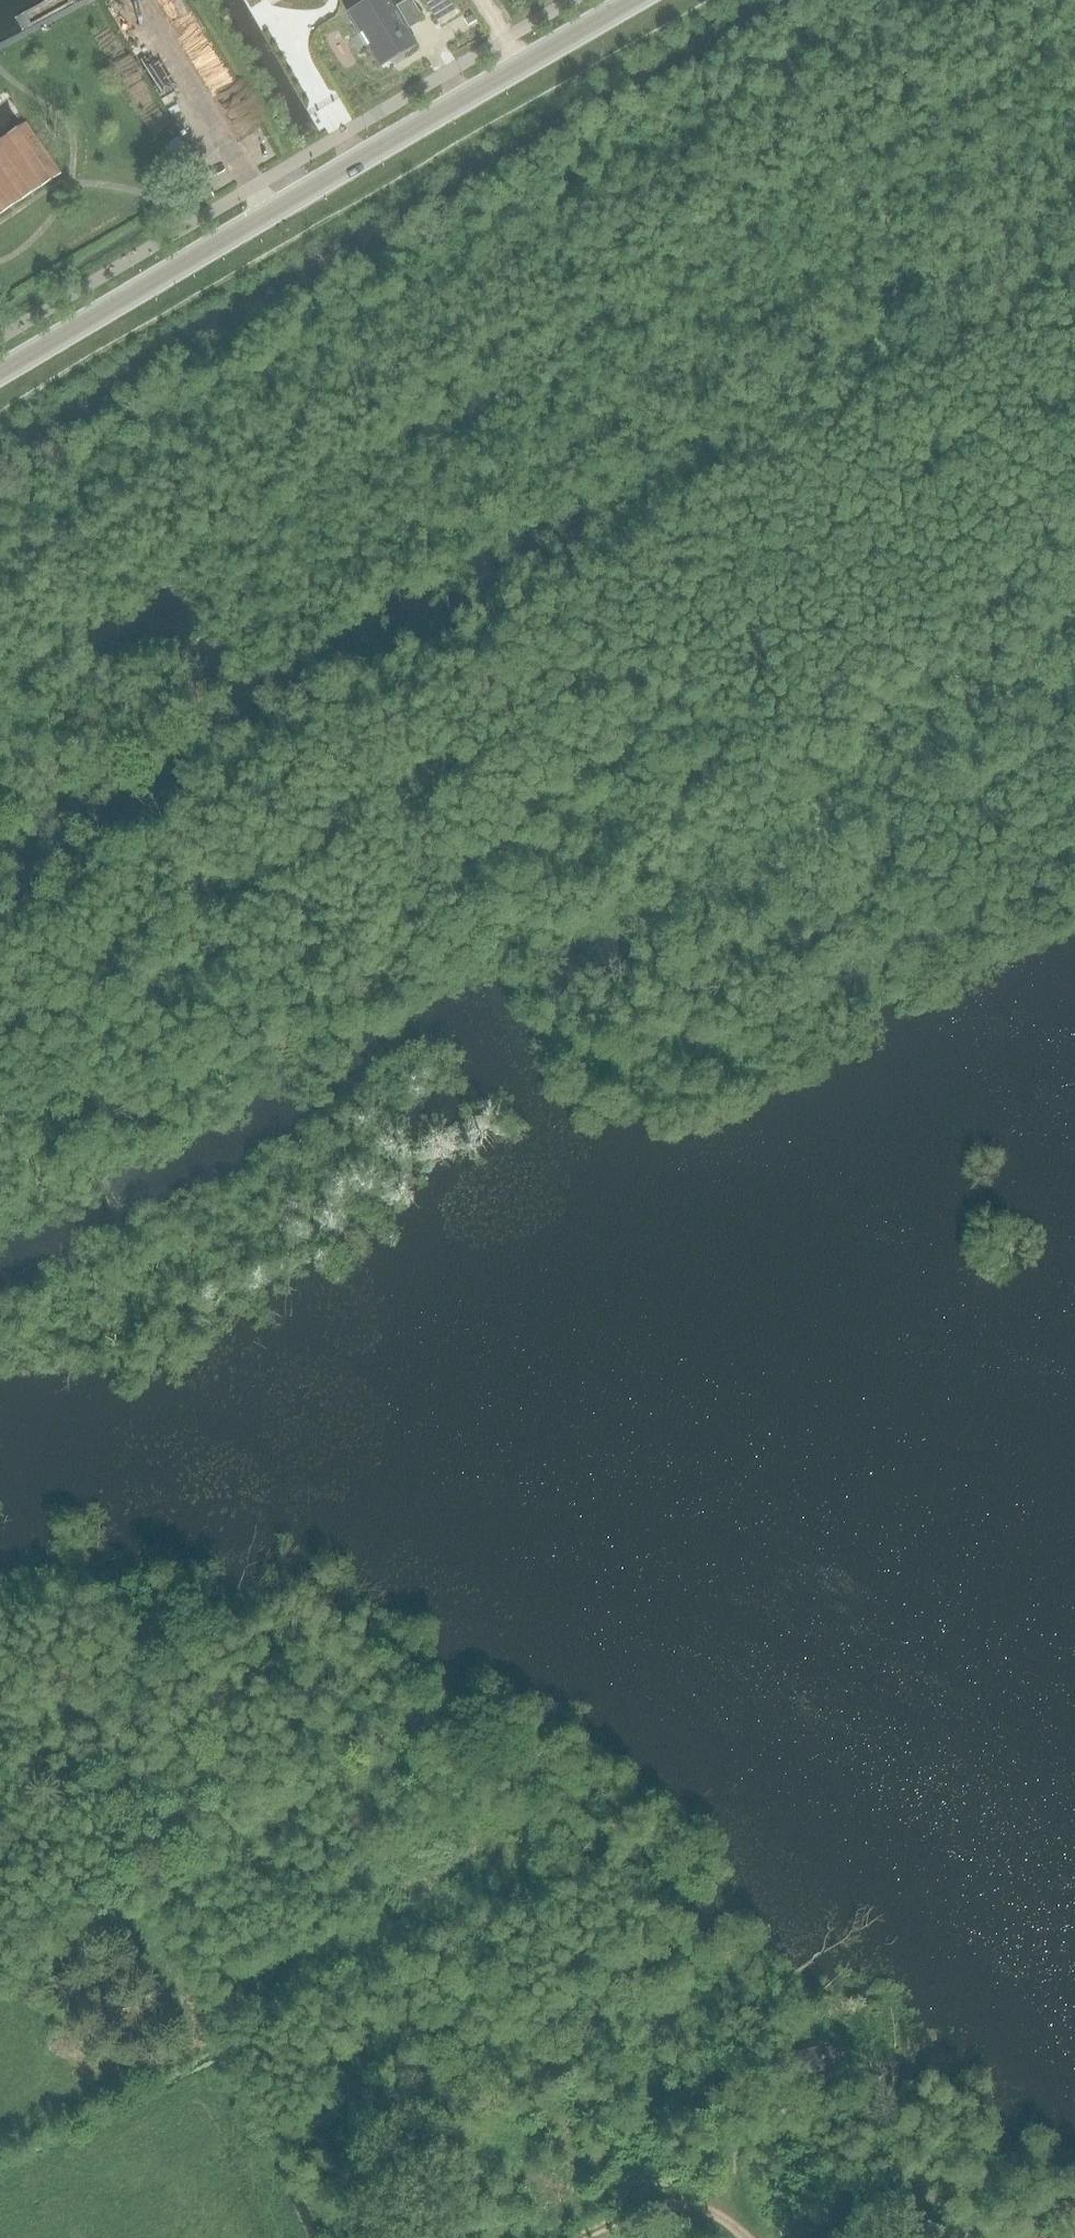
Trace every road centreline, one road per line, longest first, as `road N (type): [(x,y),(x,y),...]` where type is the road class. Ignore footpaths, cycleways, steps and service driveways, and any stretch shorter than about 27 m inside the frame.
road 1 (secondary): [(0,374),(644,0)]
road 2 (track): [(579,2237),(646,2208),(691,2204),(743,2237)]

